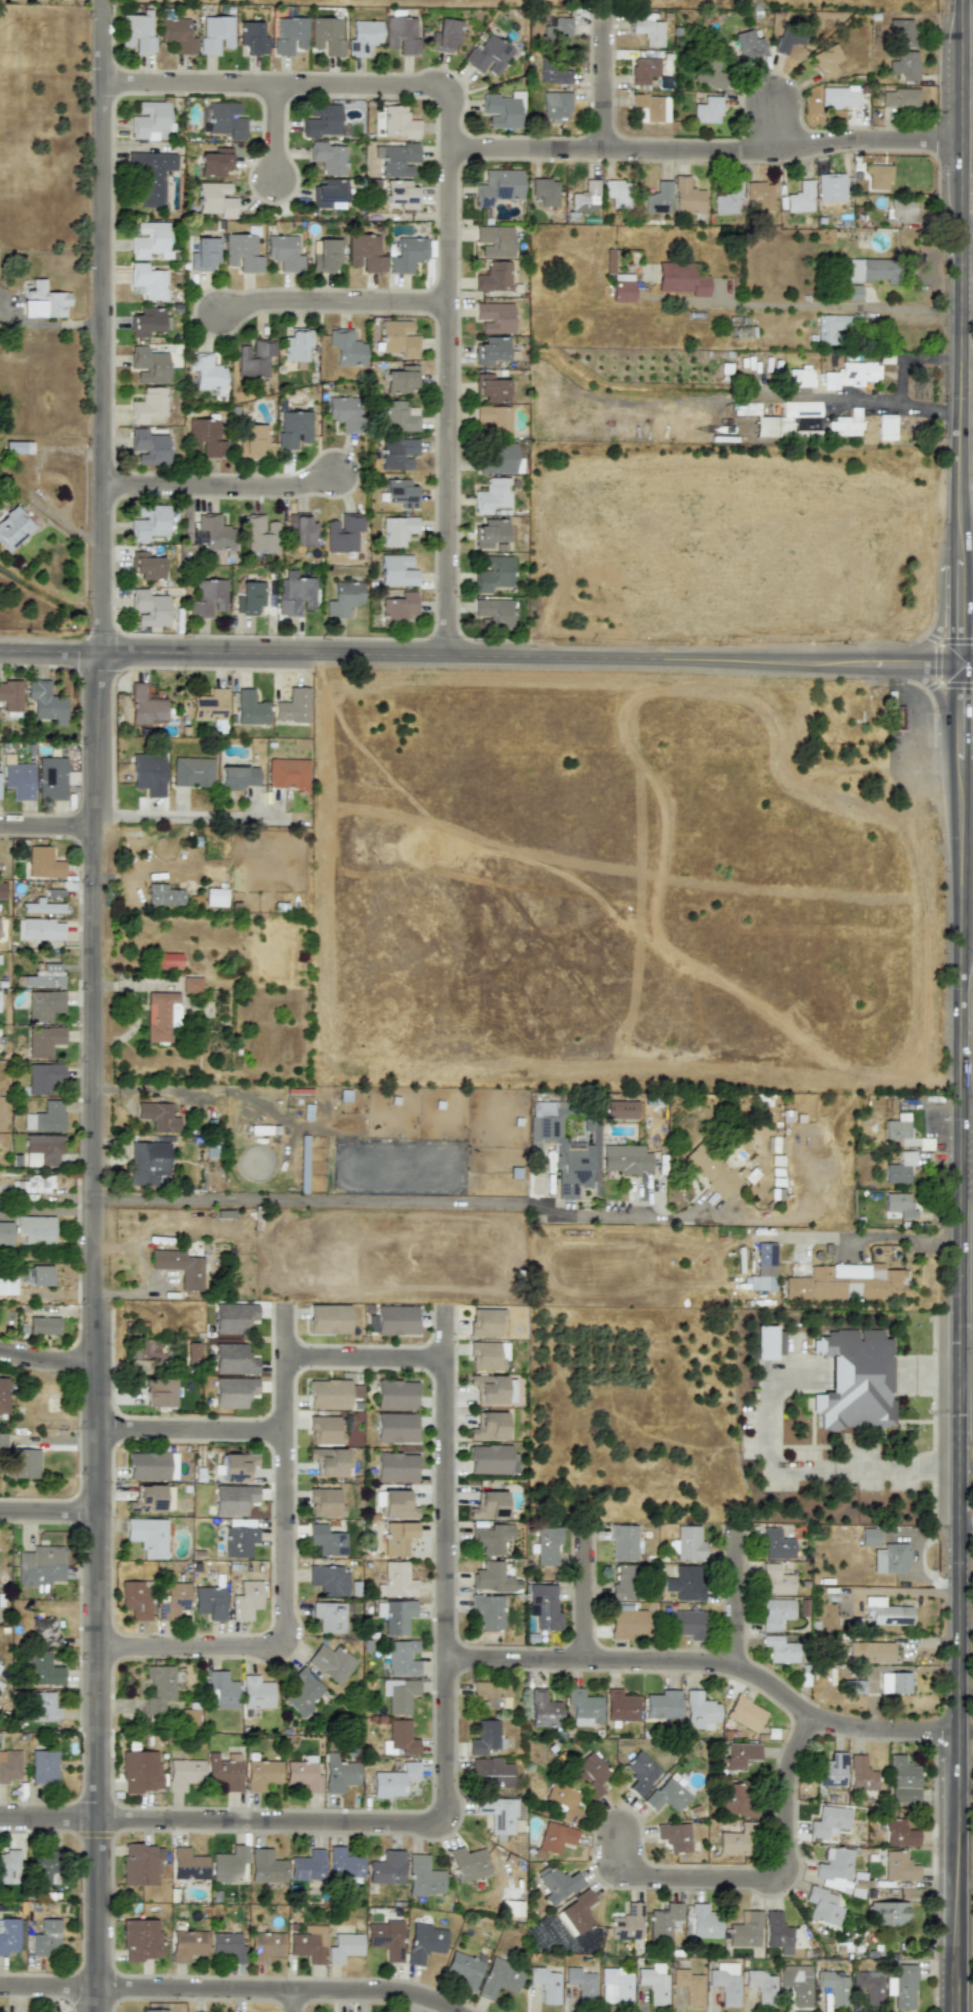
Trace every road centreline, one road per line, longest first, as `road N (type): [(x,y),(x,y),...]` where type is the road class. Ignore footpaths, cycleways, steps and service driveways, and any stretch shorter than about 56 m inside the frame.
road 1 (residential): [(100,653),(96,2011)]
road 2 (secondary): [(959,2011),(958,665)]
road 3 (residential): [(449,658),(450,88),(100,82)]
road 4 (tertiary): [(100,653),(958,665)]
road 5 (residential): [(0,1820),(447,1828),(448,1524)]
road 6 (secondary): [(958,665),(965,0)]
road 7 (residential): [(100,0),(100,653)]
road 8 (residential): [(448,1661),(717,1665),(767,1682),(832,1727),(960,1735)]
road 9 (residential): [(449,151),(778,154),(844,141),(964,142)]
road 10 (residential): [(813,1717),(786,1781),(784,1885),(622,1883),(622,1836)]
road 11 (residential): [(451,2011),(398,1996),(96,1988)]
road 12 (residential): [(95,1652),(285,1651),(284,1522)]
road 13 (residential): [(103,487),(289,490),(337,477)]
road 14 (residential): [(449,306),(271,305),(221,317)]
road 15 (residential): [(283,1304),(284,1522)]
road 16 (residential): [(444,1307),(448,1524)]
road 17 (residential): [(284,1432),(95,1427)]
road 18 (residential): [(445,1359),(284,1355)]
road 19 (residential): [(241,823),(95,821)]
road 20 (residential): [(738,1669),(737,1527)]
road 21 (residential): [(604,152),(604,11)]
road 22 (residential): [(588,1663),(588,1525)]

